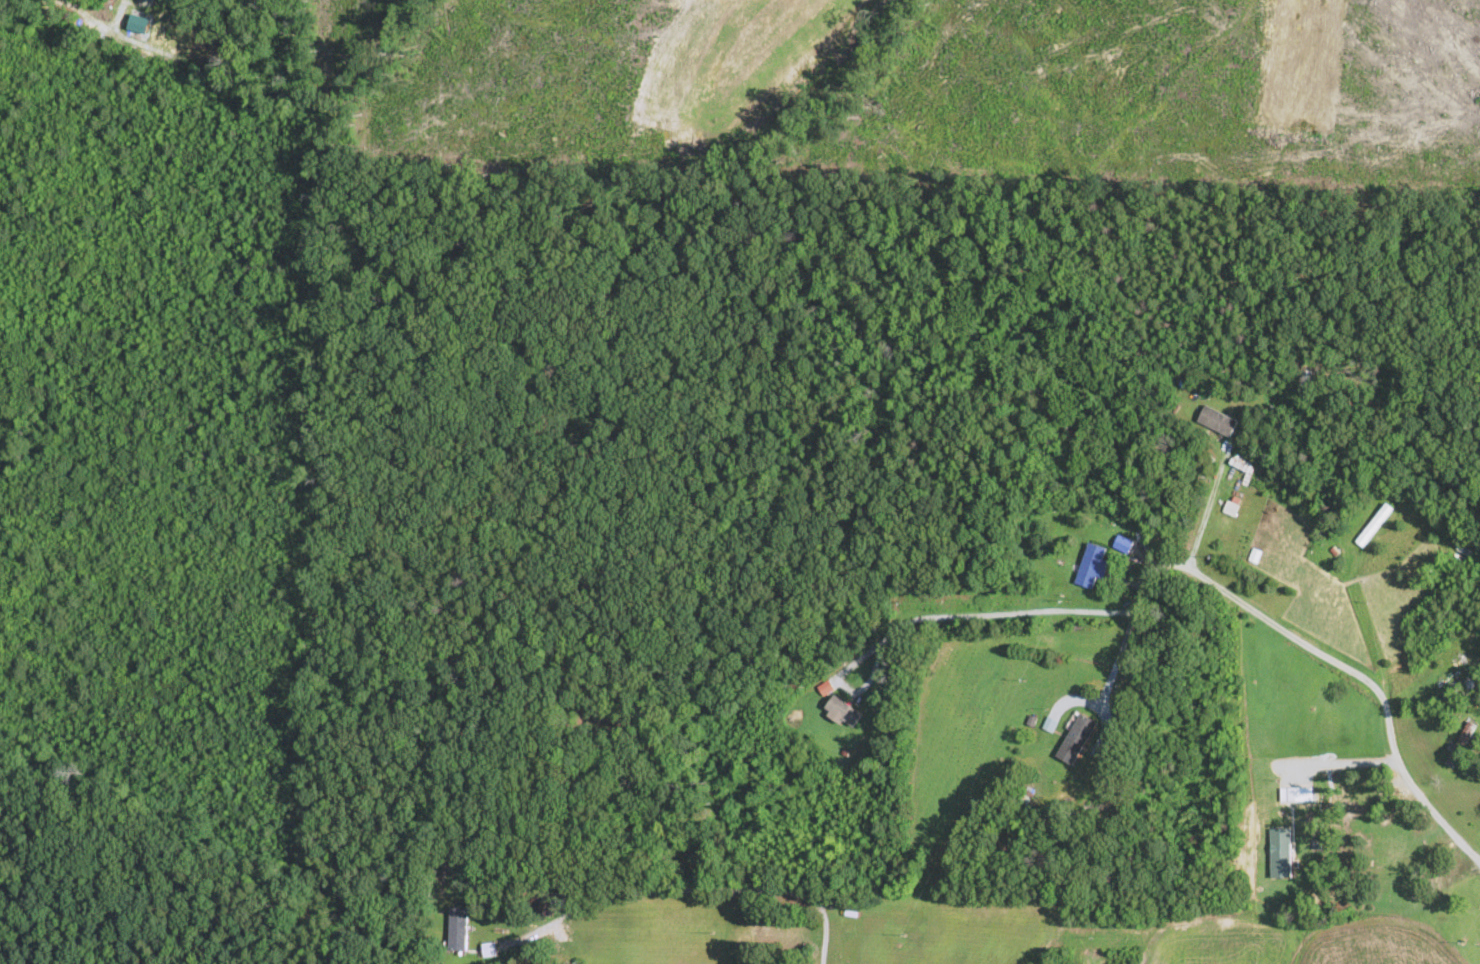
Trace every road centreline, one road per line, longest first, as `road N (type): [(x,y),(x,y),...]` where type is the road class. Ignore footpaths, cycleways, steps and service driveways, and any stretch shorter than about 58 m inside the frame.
road 1 (residential): [(898,627),(925,616),(1120,609),(1138,602),(1159,564),(1178,561),(1373,680),(1390,760),(1479,860)]

